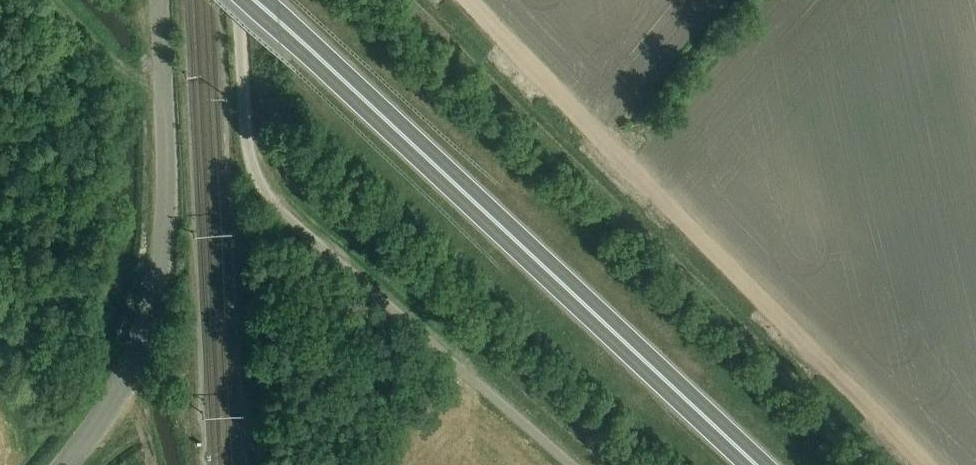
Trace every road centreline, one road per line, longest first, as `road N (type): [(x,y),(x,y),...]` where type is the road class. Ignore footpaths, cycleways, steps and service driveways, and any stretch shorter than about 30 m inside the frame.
road 1 (trunk): [(757,464),(258,0)]
road 2 (track): [(469,0),(931,464)]
road 3 (unclassified): [(63,464),(129,372),(158,297),(166,227),(159,0)]
road 4 (unclassified): [(292,218),(267,197),(251,162),(240,0)]

